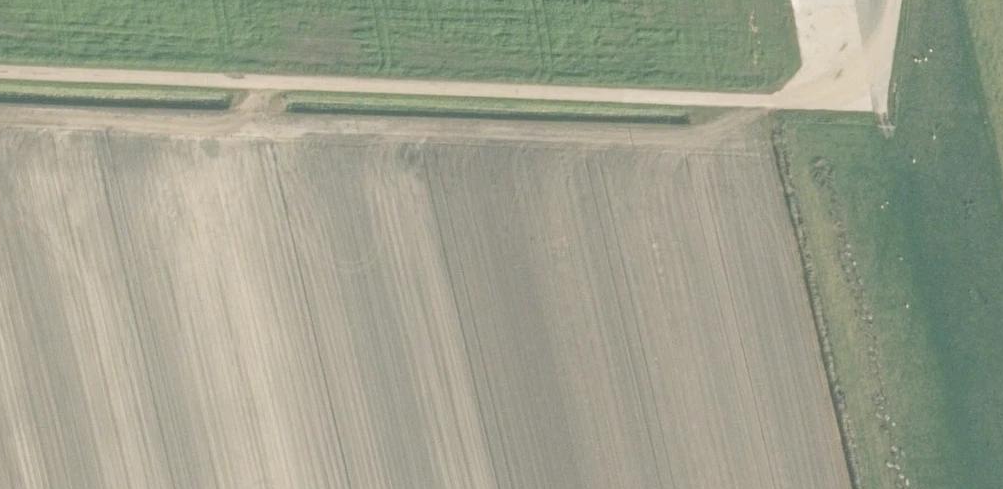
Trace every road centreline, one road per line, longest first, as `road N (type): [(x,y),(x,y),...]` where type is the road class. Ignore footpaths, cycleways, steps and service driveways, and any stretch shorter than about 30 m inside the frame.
road 1 (track): [(0,72),(811,101),(851,94),(875,75),(890,43),(897,0)]

